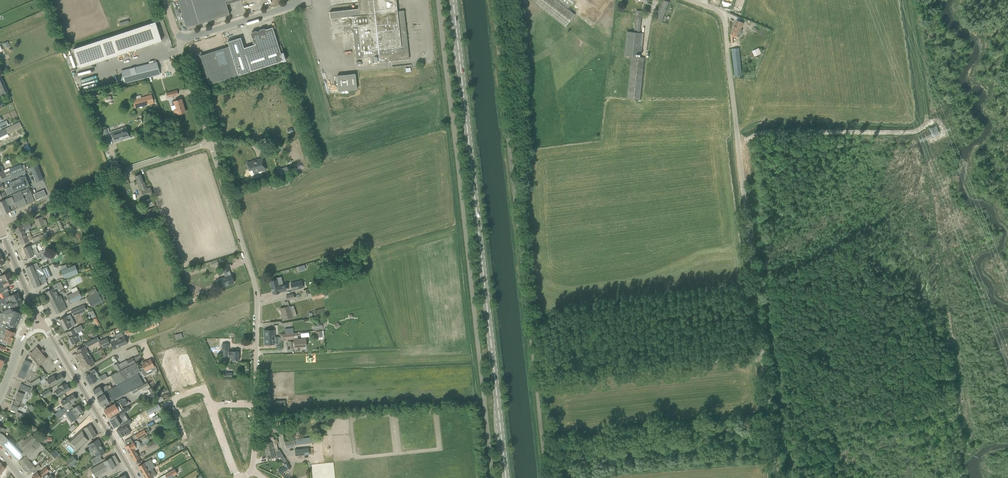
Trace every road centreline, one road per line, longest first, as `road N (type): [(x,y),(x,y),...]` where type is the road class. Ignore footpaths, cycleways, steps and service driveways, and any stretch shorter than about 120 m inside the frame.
road 1 (unclassified): [(776,477),(726,25),(718,11),(693,0)]
road 2 (unclassified): [(492,477),(438,0)]
road 3 (primary): [(505,477),(452,0)]
road 4 (unclassified): [(547,477),(494,0)]
road 5 (track): [(738,141),(763,132),(920,130),(926,111),(909,0)]
road 6 (unclassified): [(255,404),(255,284),(210,143)]
road 7 (unclassified): [(0,225),(210,143)]
road 8 (track): [(146,341),(175,330),(195,307),(255,284)]
road 9 (unclassified): [(181,37),(298,0)]

